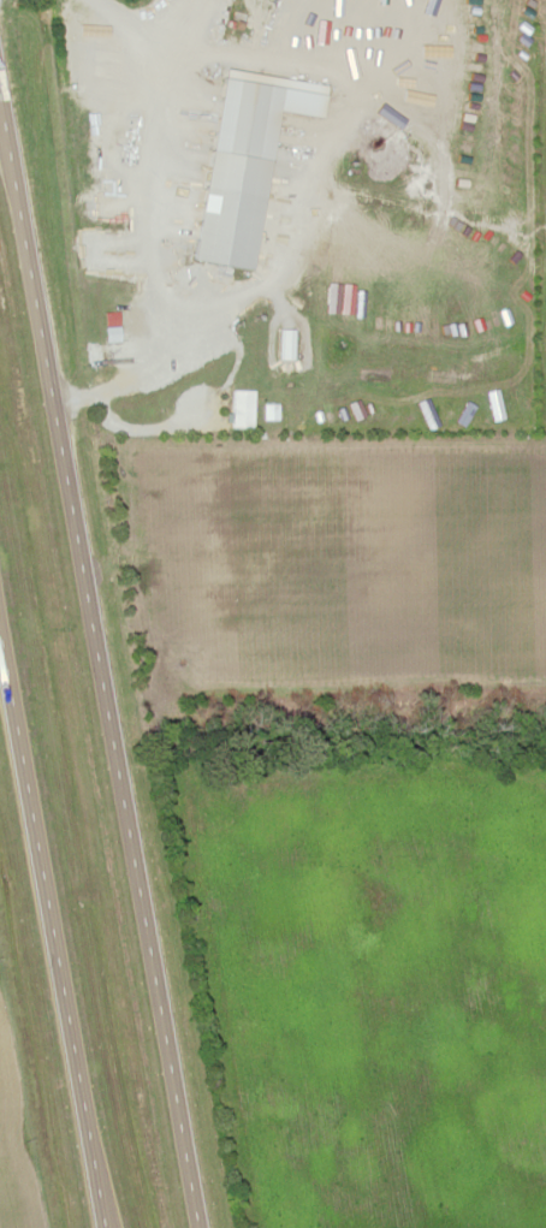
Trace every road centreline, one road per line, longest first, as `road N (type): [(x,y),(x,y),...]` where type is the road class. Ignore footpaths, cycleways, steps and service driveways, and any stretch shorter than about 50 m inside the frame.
road 1 (trunk): [(197,1227),(0,92)]
road 2 (trunk): [(0,637),(104,1227)]

